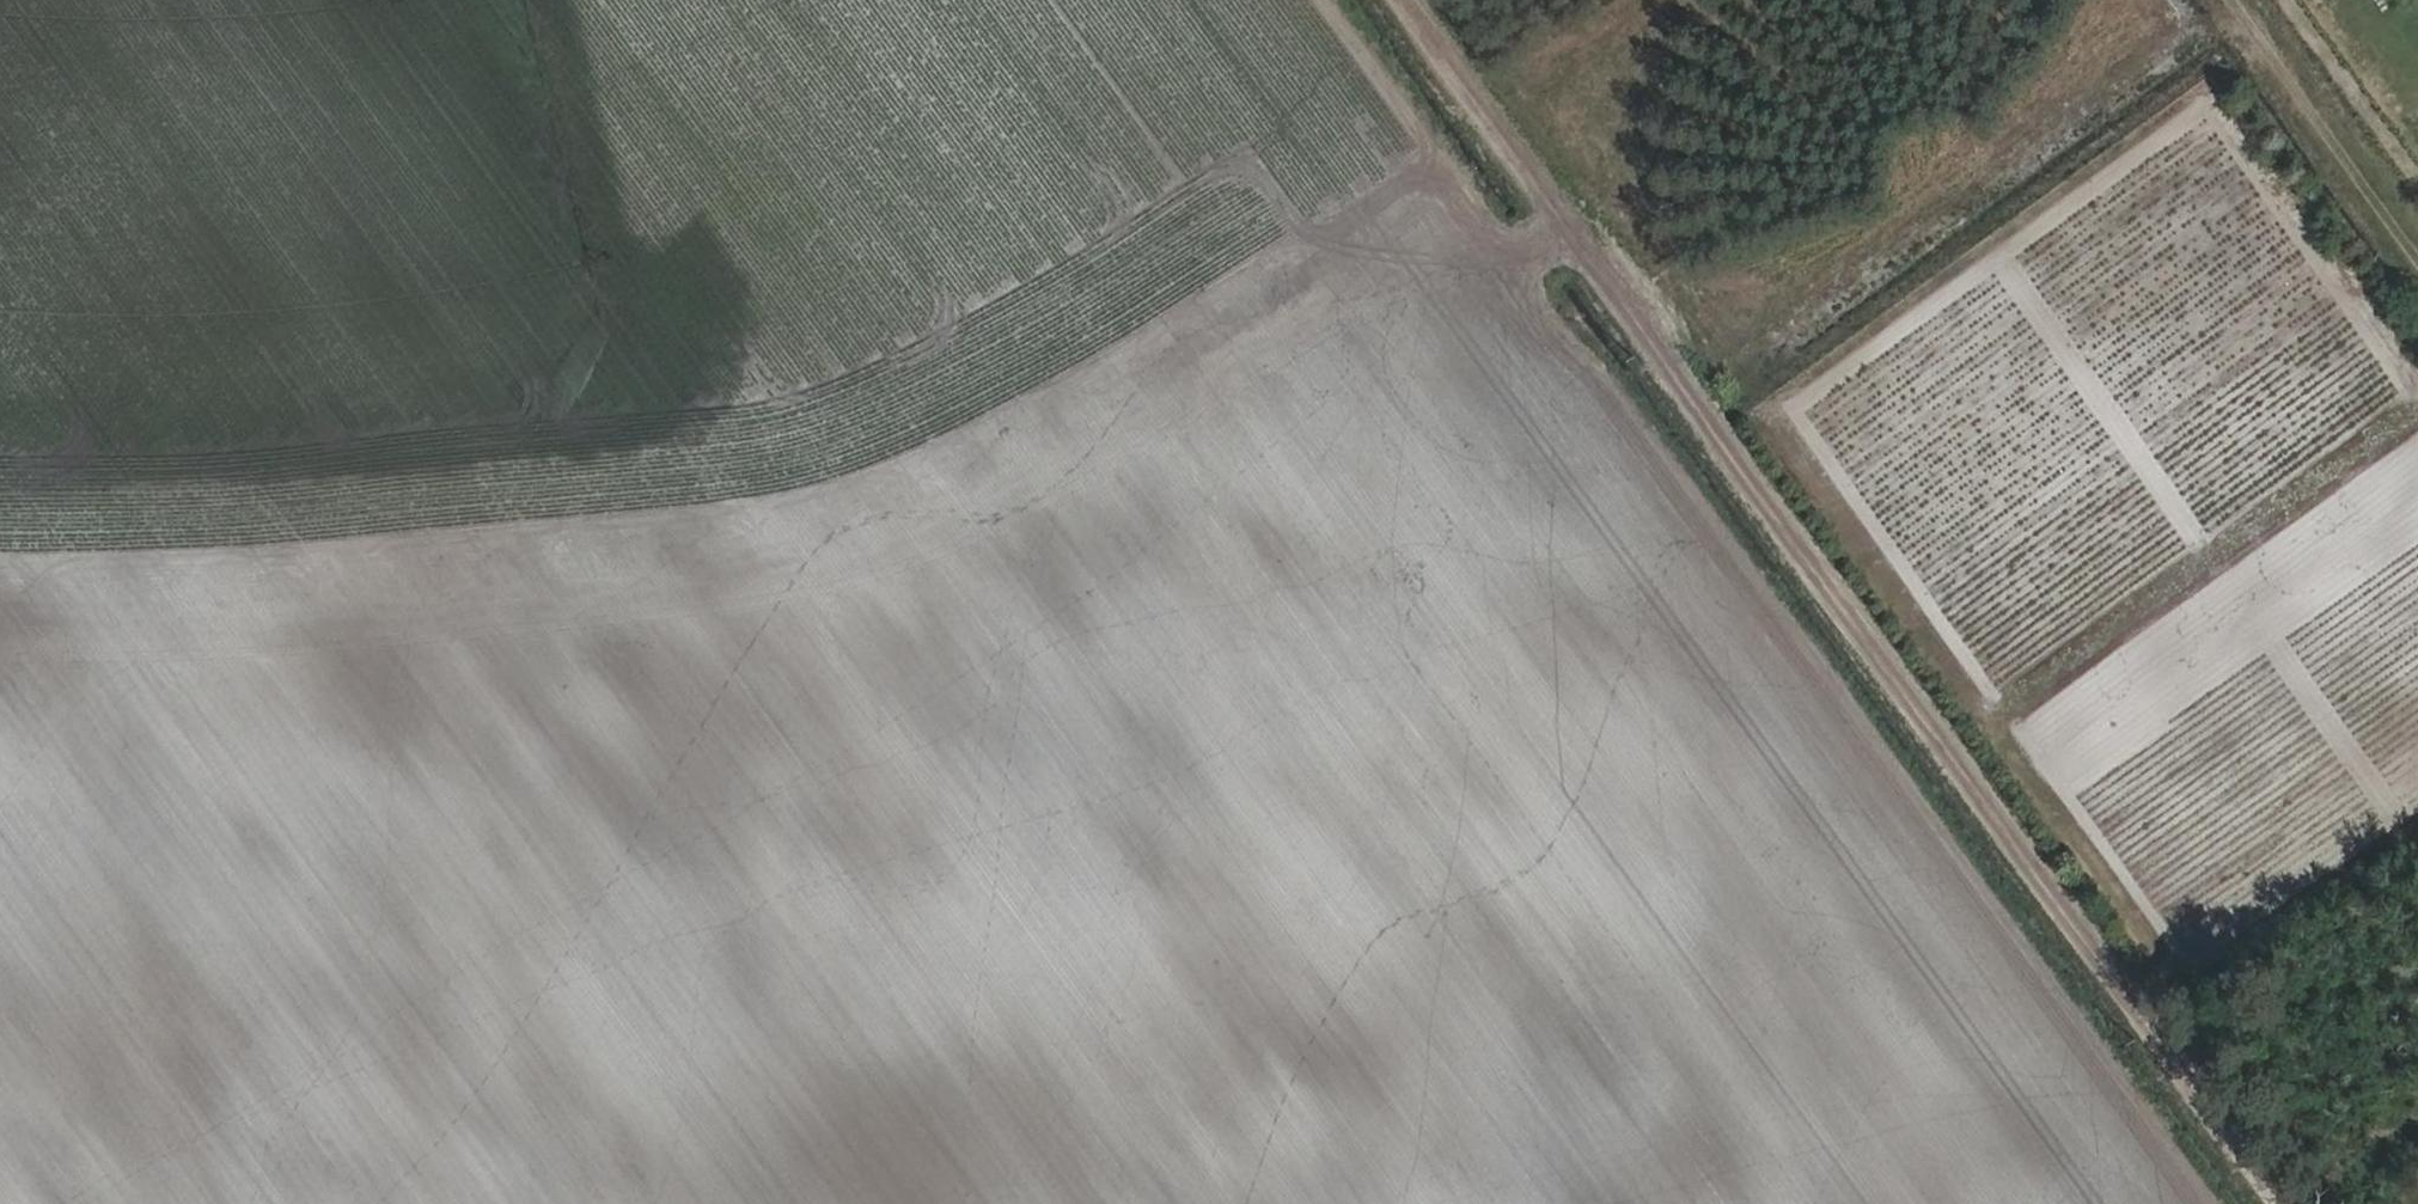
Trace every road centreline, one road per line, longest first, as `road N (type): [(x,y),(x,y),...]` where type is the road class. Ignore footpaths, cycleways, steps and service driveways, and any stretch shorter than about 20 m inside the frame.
road 1 (track): [(1398,0),(2275,1203)]
road 2 (track): [(2224,0),(2417,264)]

